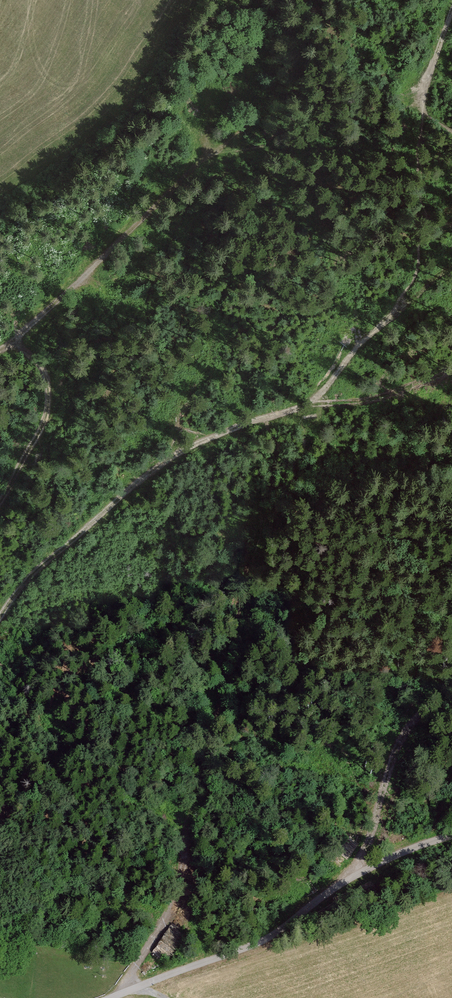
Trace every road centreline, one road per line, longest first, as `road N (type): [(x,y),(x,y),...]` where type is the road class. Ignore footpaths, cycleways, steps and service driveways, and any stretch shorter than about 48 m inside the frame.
road 1 (track): [(373,330),(315,399),(201,442),(132,487),(38,566),(0,616)]
road 2 (residential): [(110,997),(258,943),(350,879),(451,835)]
road 3 (track): [(219,688),(179,882),(129,990)]
road 4 (track): [(216,154),(0,351)]
road 5 (track): [(350,879),(398,748),(451,681)]
road 6 (track): [(46,375),(45,419),(0,500)]

